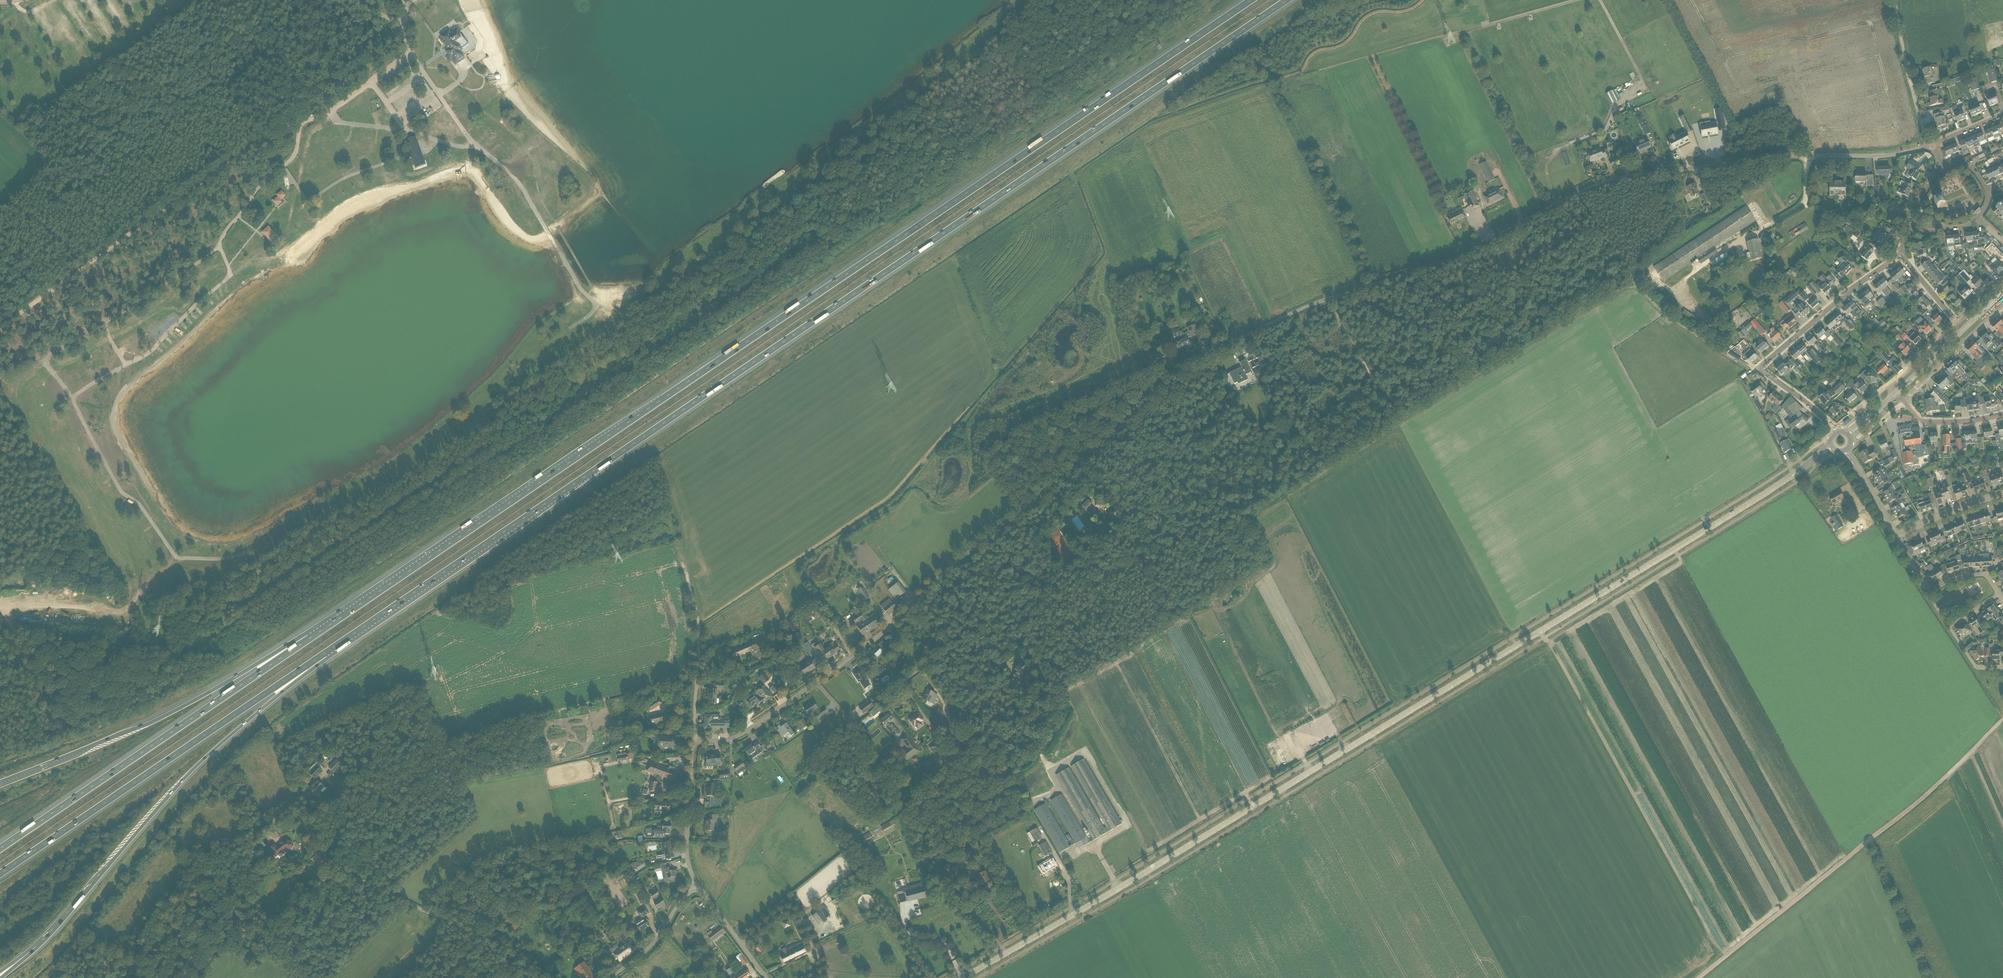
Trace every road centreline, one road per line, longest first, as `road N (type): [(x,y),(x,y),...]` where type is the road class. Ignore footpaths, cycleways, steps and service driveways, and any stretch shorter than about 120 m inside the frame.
road 1 (motorway): [(324,654),(1288,0)]
road 2 (unclassified): [(816,682),(1087,458),(1176,369),(1305,307),(1462,258),(1608,182),(1807,155)]
road 3 (motorway): [(1252,0),(311,638)]
road 4 (tertiary): [(1006,953),(1723,521),(1840,439)]
road 5 (track): [(943,572),(991,631),(1004,631),(1123,567),(1250,516),(1632,282)]
road 6 (motorway): [(6,969),(44,938),(201,762),(324,654)]
road 7 (motorway): [(0,875),(324,654)]
road 8 (motorway): [(311,638),(0,849)]
road 9 (motorway): [(311,638),(149,724),(0,782)]
road 10 (unclassified): [(1006,953),(927,871),(886,778),(816,682)]
road 11 (track): [(79,270),(297,122)]
road 12 (track): [(1576,197),(1646,295),(1749,371),(1760,368)]
road 13 (track): [(1869,841),(1697,977)]
road 14 (residential): [(1760,368),(1902,254)]
road 15 (unclassified): [(693,740),(699,627),(682,562)]
road 16 (track): [(2002,721),(1869,841)]
road 17 (unclassified): [(392,895),(544,977)]
road 18 (track): [(1869,841),(1930,977)]
road 19 (unclassified): [(699,886),(686,850),(693,740)]
road 20 (residential): [(1898,536),(1930,592),(1986,576),(1999,596)]
road 21 (unclassified): [(693,740),(731,739),(816,682)]
road 22 (residential): [(1949,343),(1939,340),(1859,411),(1866,419)]
road 23 (unclassified): [(1807,155),(1891,155),(1932,145)]
road 24 (unclassified): [(613,977),(699,886)]
road 25 (track): [(313,816),(308,832),(332,859),(392,895)]
road 26 (track): [(0,610),(72,709)]
road 27 (residential): [(1892,397),(1922,421),(2002,414)]

